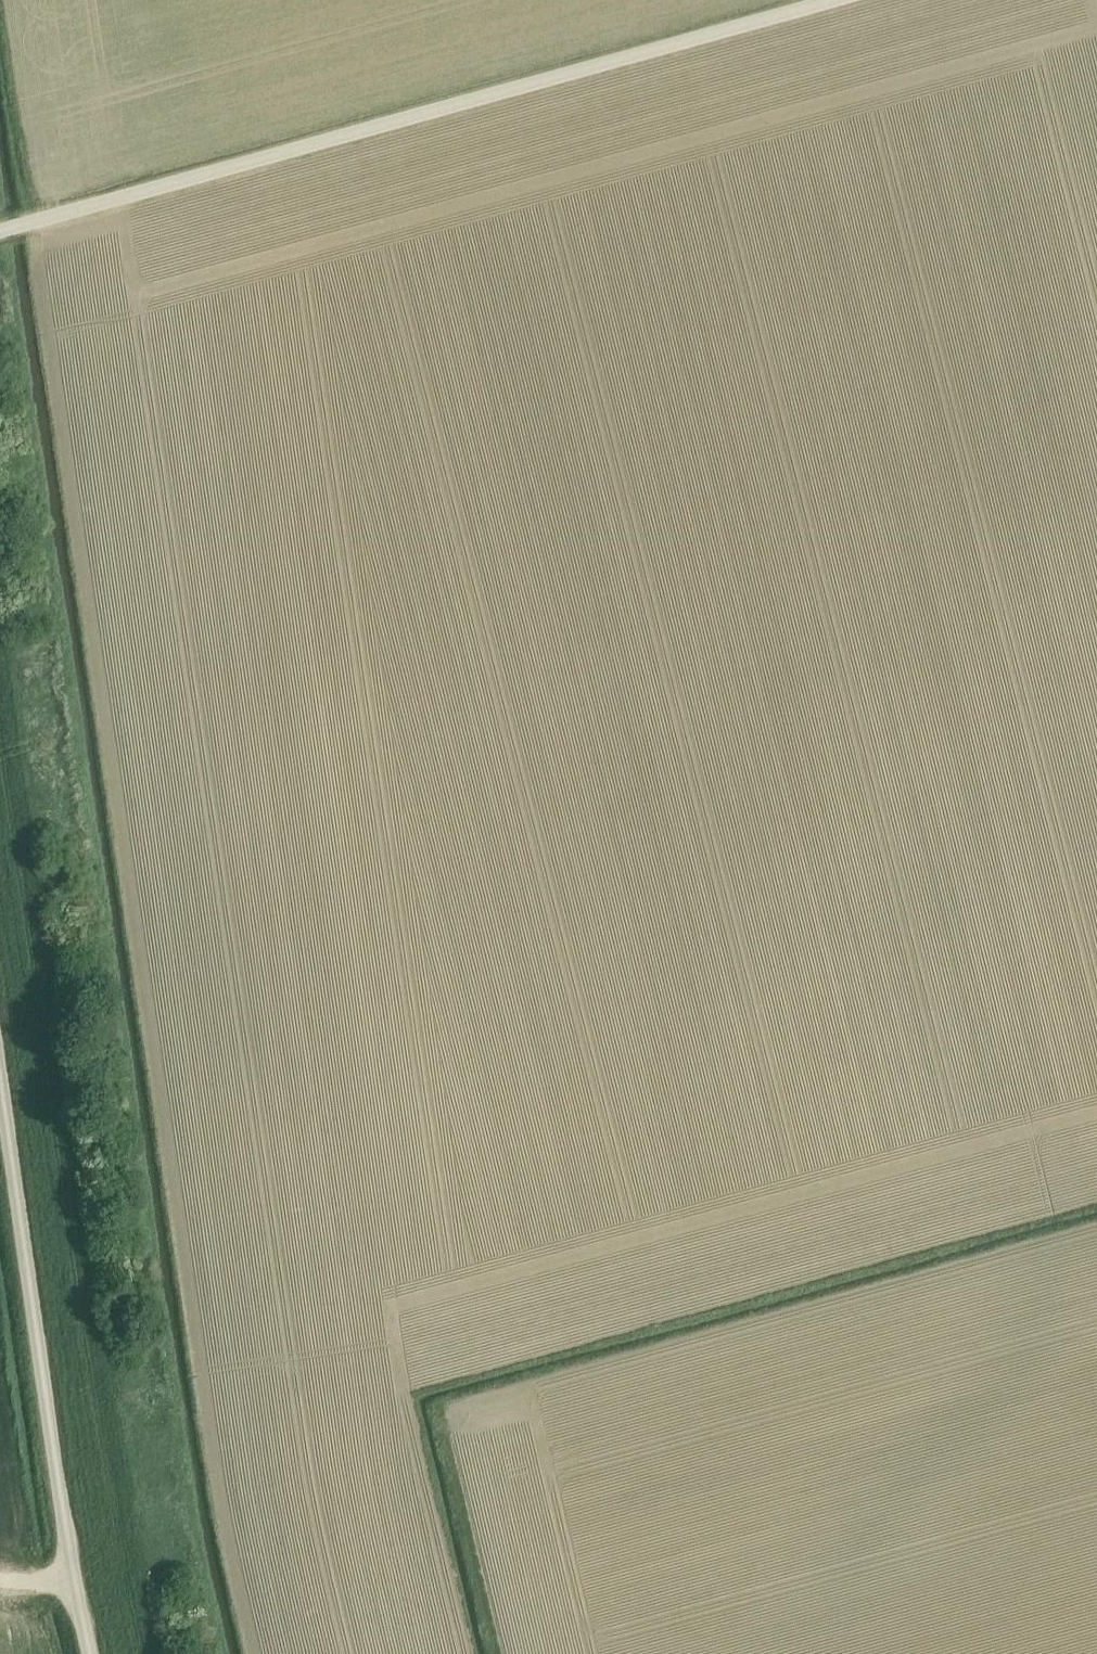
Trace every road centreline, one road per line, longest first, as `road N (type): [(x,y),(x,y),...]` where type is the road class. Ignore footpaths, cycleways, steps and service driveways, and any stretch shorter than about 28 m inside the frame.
road 1 (unclassified): [(837,0),(0,232)]
road 2 (unclassified): [(85,1653),(0,1096)]

